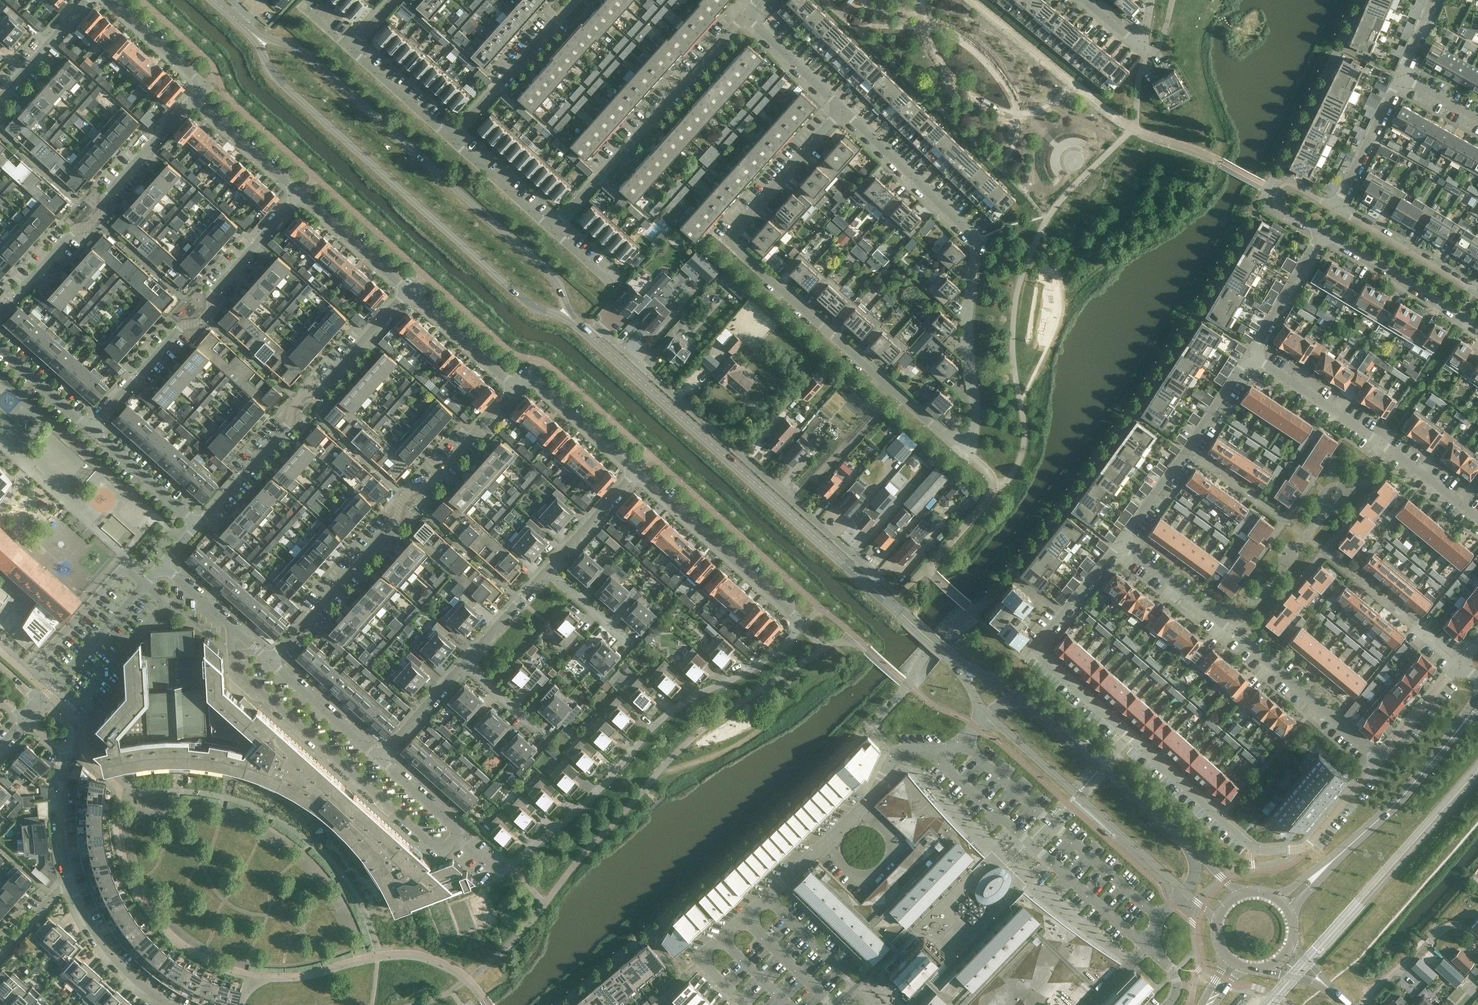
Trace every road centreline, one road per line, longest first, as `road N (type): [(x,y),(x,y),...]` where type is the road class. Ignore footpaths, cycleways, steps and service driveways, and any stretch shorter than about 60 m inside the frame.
road 1 (residential): [(636,471),(790,606),(800,627),(795,635),(747,671),(683,703),(499,875),(379,758)]
road 2 (residential): [(1307,847),(1253,849),(1033,649),(1120,542)]
road 3 (residential): [(843,108),(974,237),(967,307),(976,413),(966,453),(926,418)]
road 4 (residential): [(843,108),(727,240),(926,418)]
road 5 (tertiary): [(574,320),(557,280),(298,47),(255,35)]
road 6 (tertiary): [(255,35),(280,81),(518,295),(574,320)]
road 7 (residential): [(871,570),(602,329),(592,337)]
road 8 (residential): [(270,660),(395,521),(404,496),(434,479),(517,388)]
road 9 (tertiary): [(865,580),(592,337)]
road 10 (residential): [(1380,759),(1120,542)]
road 11 (residential): [(89,428),(178,331),(201,321),(210,294),(299,194)]
road 12 (residential): [(197,526),(288,425),(291,408),(323,386),(407,292)]
road 13 (residential): [(0,313),(75,230),(96,219),(105,195),(194,98)]
road 14 (residential): [(553,229),(744,15)]
road 15 (residential): [(934,754),(1146,945)]
road 16 (residential): [(1477,516),(1397,452),(1248,355)]
road 17 (tertiary): [(987,713),(1185,891)]
road 18 (tertiary): [(1196,852),(1027,700)]
road 19 (residential): [(1120,542),(1248,355)]
road 20 (residential): [(769,889),(872,794),(897,755),(908,748),(934,754)]
road 21 (secondary): [(1323,868),(1399,800),(1477,707)]
road 22 (residential): [(574,0),(451,138)]
road 23 (residential): [(1322,231),(1477,327)]
road 24 (residential): [(42,700),(163,564)]
road 25 (residential): [(1477,292),(1336,207)]
road 26 (residential): [(883,1004),(769,889)]
road 27 (residential): [(517,388),(526,377),(636,471)]
road 28 (residential): [(168,1004),(108,953),(70,884)]
road 29 (residential): [(379,758),(270,660)]
road 30 (residential): [(1336,207),(1401,76)]
road 31 (residential): [(407,292),(517,388)]
road 32 (residential): [(197,526),(89,428)]
road 33 (residential): [(299,194),(407,292)]
road 34 (residential): [(108,0),(204,85),(194,98)]
road 35 (residential): [(1248,355),(1322,231)]
road 36 (residential): [(270,660),(163,564)]
road 37 (residential): [(194,98),(299,194)]
road 38 (residential): [(70,884),(60,815),(67,746)]
road 39 (residential): [(451,138),(553,229)]
road 40 (residential): [(744,15),(843,108)]
road 41 (residential): [(350,48),(451,138)]
road 42 (residential): [(1336,207),(1290,183),(1277,189),(1278,207),(1322,231)]
road 43 (tertiary): [(965,667),(865,580)]
road 44 (residential): [(548,569),(636,471)]
road 45 (residential): [(0,96),(88,0)]
road 46 (residential): [(379,758),(464,662)]
road 47 (residential): [(464,662),(548,569)]
road 48 (residential): [(1380,759),(1459,664)]

